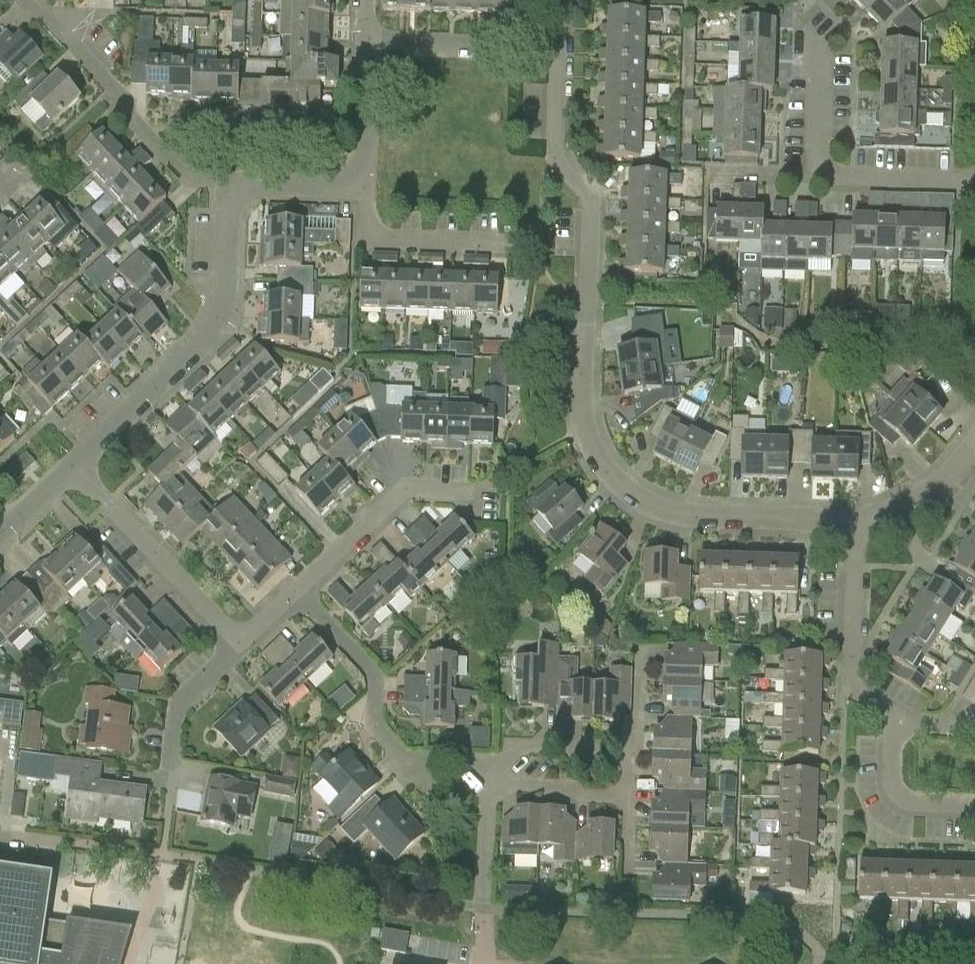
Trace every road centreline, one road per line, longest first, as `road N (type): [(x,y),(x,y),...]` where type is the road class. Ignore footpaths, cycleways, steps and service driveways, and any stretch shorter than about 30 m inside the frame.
road 1 (residential): [(72,466),(216,320),(236,194),(261,185),(362,188),(369,39),(558,45)]
road 2 (residential): [(857,522),(684,514),(630,494),(600,464),(581,398),(590,195),(554,155),(558,45)]
road 3 (residential): [(465,491),(405,489),(240,640),(72,466)]
road 4 (residential): [(857,522),(853,690),(894,724)]
road 5 (residential): [(485,963),(489,783)]
road 6 (residential): [(894,724),(894,781),(904,800),(974,806)]
road 7 (residential): [(974,448),(940,485),(857,522)]

